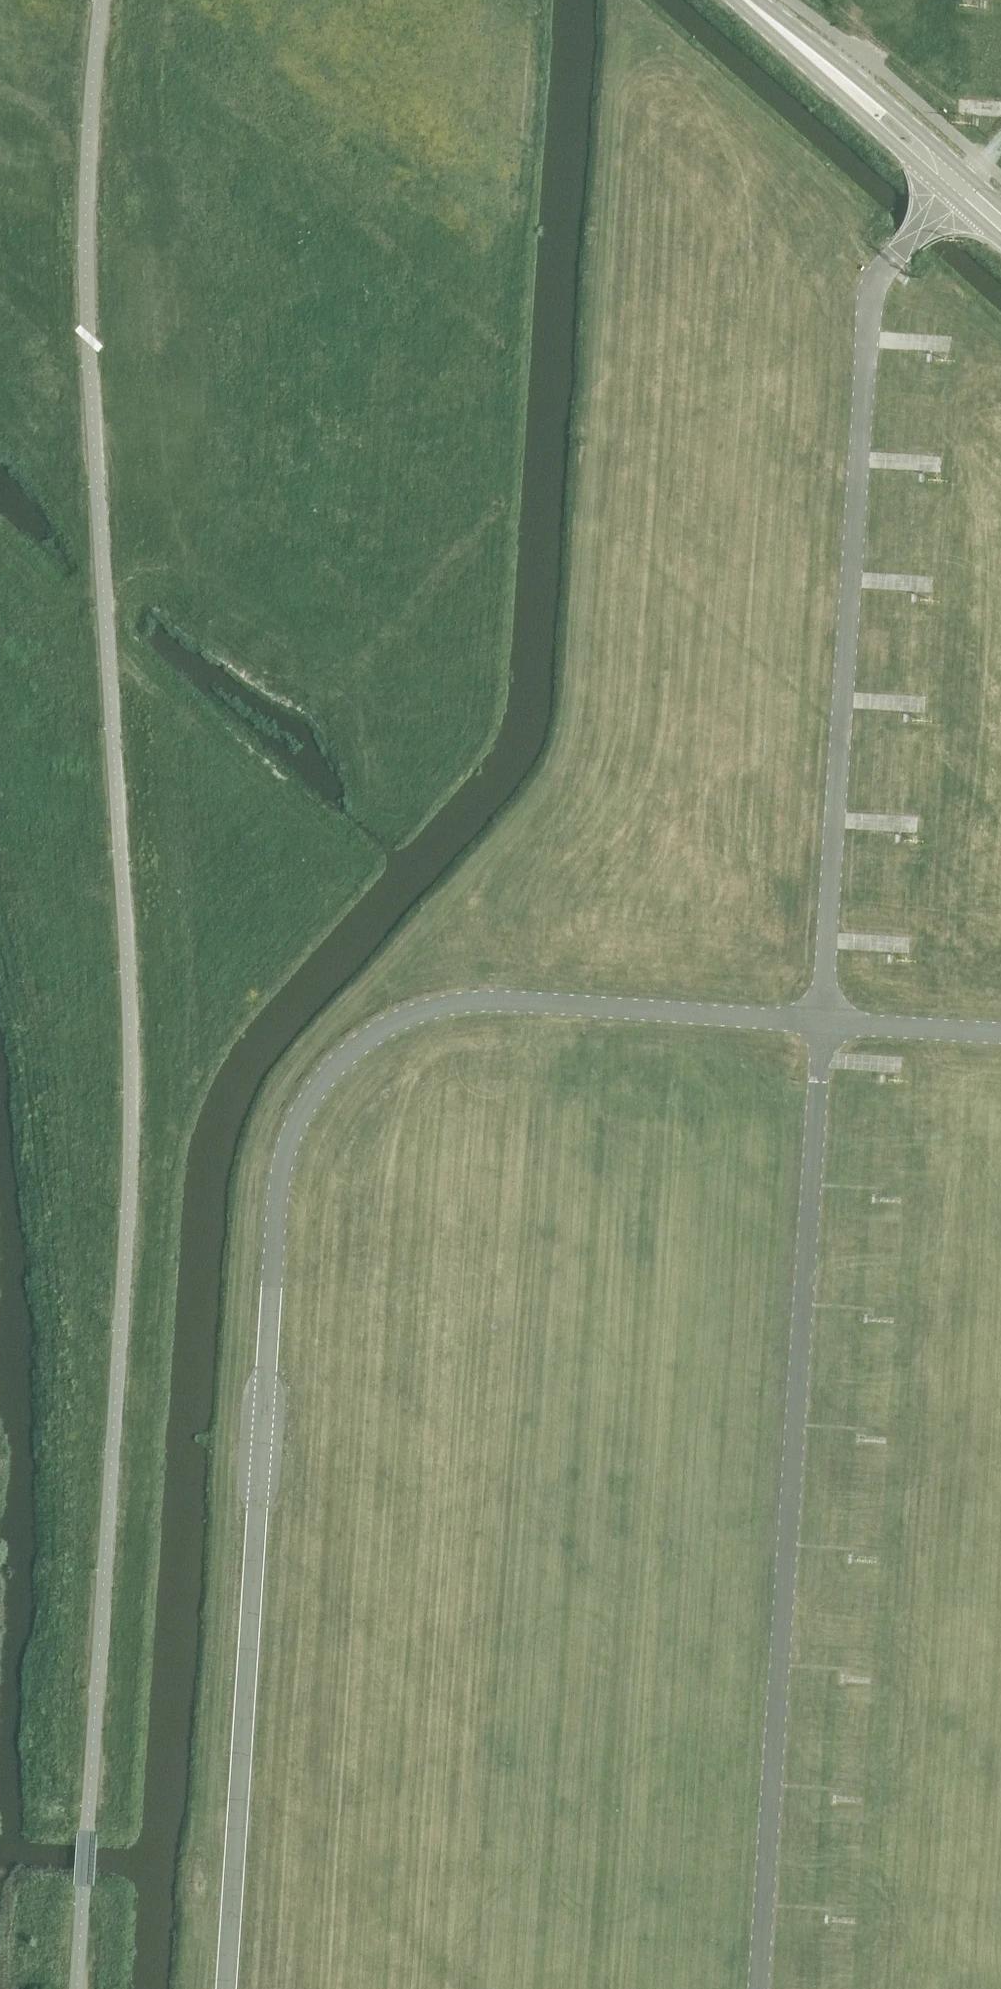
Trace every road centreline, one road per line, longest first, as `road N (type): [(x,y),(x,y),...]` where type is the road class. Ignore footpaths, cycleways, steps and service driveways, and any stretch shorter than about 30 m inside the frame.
road 1 (secondary): [(1000,217),(748,0)]

